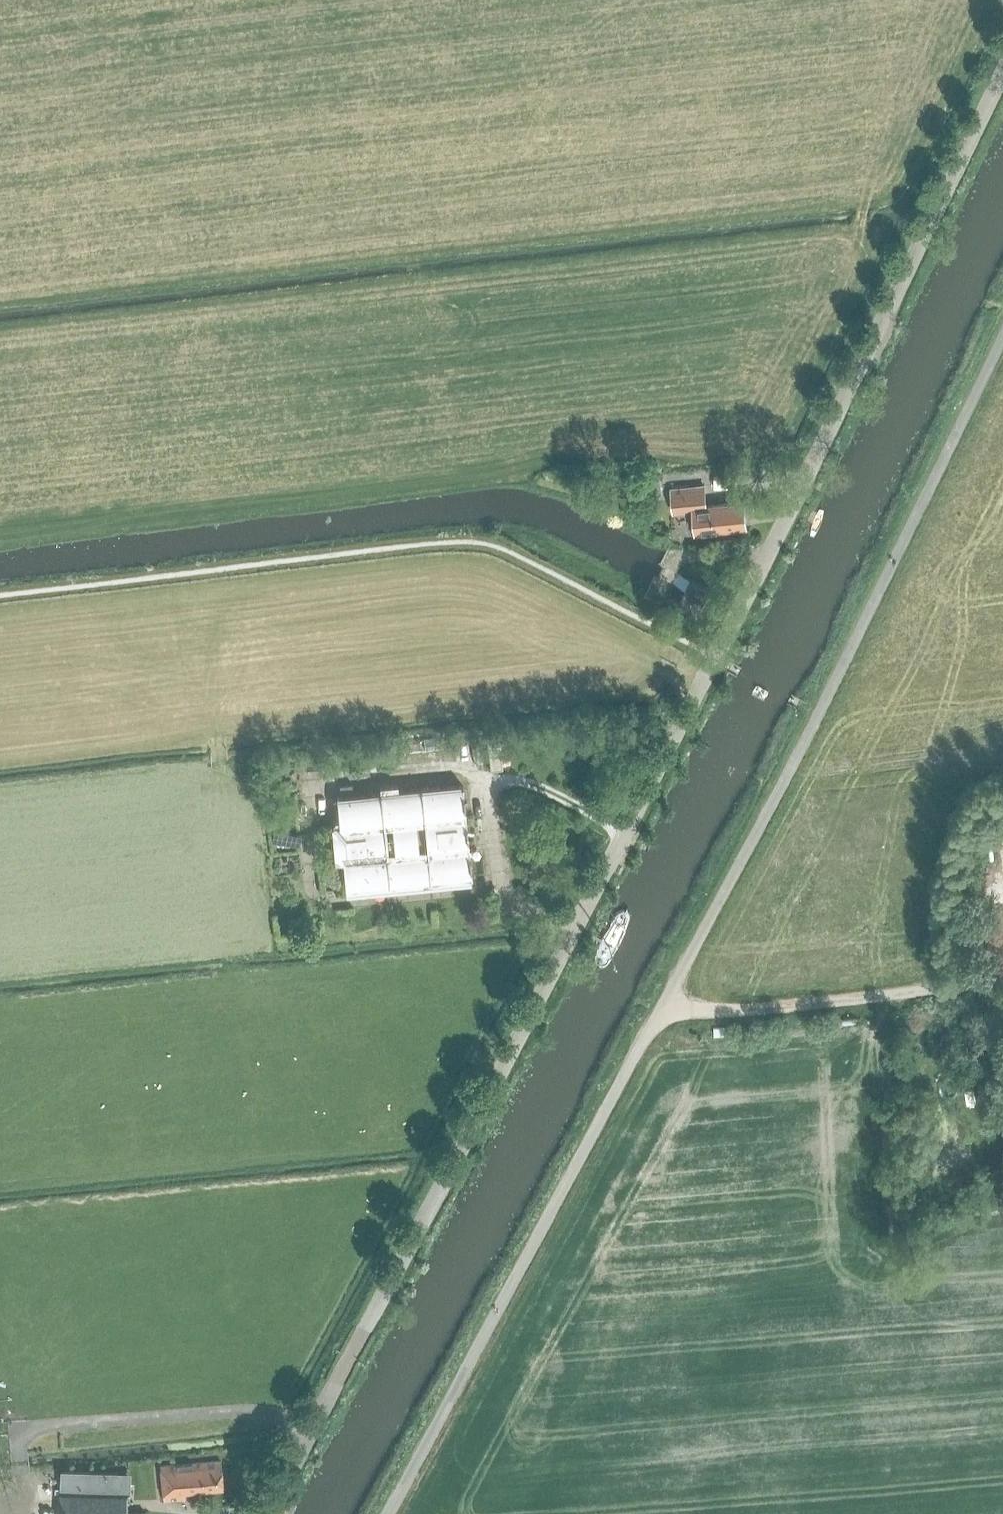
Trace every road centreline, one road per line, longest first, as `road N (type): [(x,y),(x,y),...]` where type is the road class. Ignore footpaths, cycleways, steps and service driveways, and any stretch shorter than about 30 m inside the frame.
road 1 (unclassified): [(349,1359),(715,659),(1002,71)]
road 2 (unclassified): [(388,1513),(817,715),(1002,334)]
road 3 (track): [(308,1435),(245,1413),(43,1427),(20,1443),(25,1490),(38,1502)]
road 4 (residential): [(267,1513),(349,1359)]

